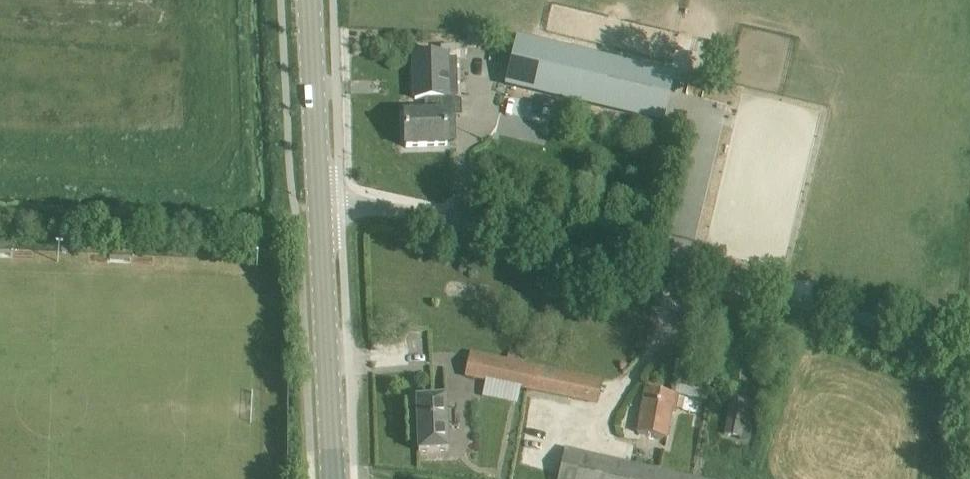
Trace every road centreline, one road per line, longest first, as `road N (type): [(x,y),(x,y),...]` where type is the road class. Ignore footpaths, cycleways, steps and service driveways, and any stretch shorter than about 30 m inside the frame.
road 1 (unclassified): [(969,335),(380,206),(342,205)]
road 2 (secondary): [(331,478),(319,205)]
road 3 (secondary): [(319,205),(309,0)]

